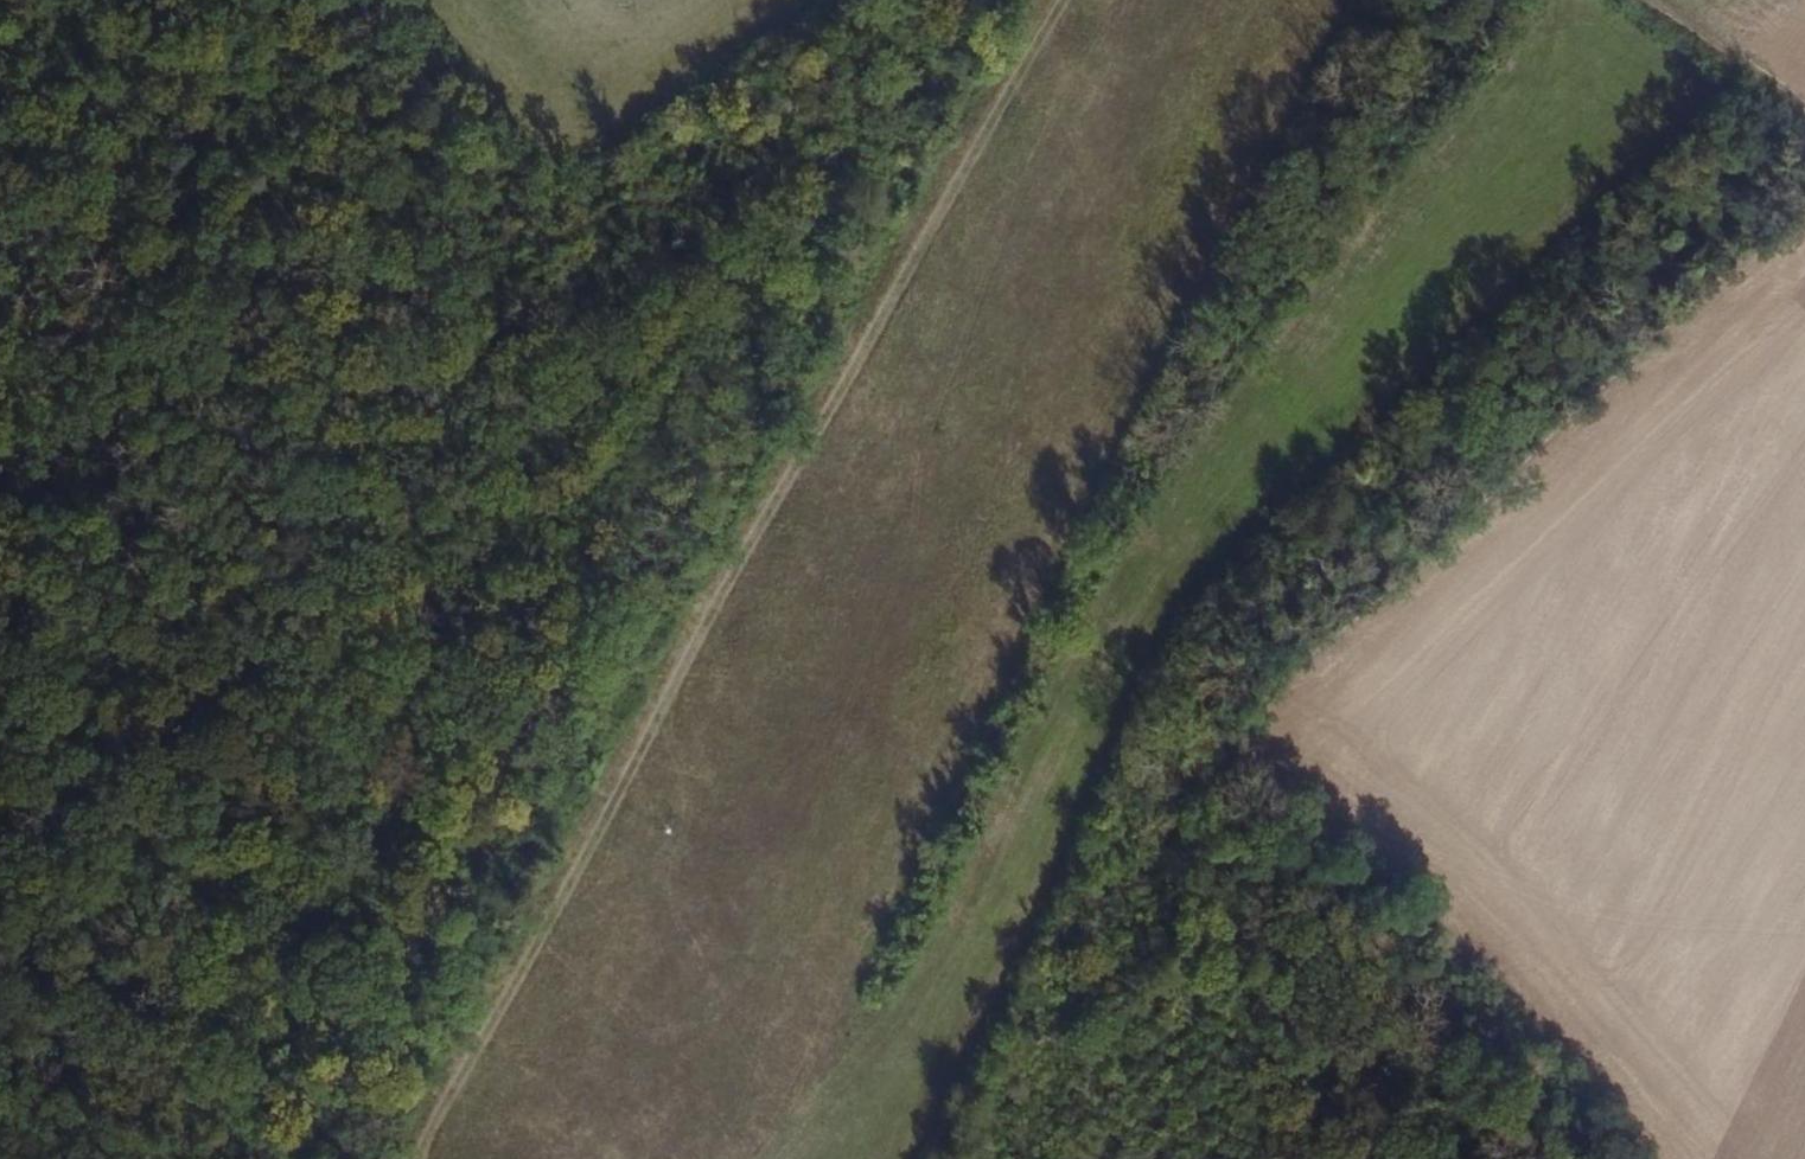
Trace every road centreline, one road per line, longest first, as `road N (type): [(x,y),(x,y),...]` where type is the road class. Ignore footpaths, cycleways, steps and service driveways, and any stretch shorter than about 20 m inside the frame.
road 1 (track): [(1060,0),(701,633),(445,1158)]
road 2 (track): [(1804,112),(1641,0)]

